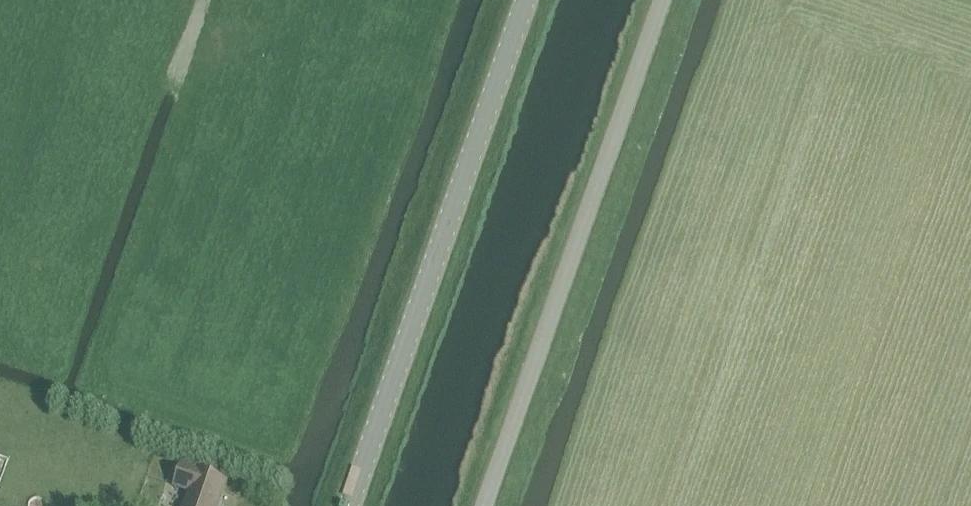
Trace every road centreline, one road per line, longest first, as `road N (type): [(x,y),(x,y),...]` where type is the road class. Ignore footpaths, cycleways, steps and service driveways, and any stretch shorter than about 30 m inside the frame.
road 1 (tertiary): [(348,505),(525,0)]
road 2 (unclassified): [(487,505),(663,0)]

